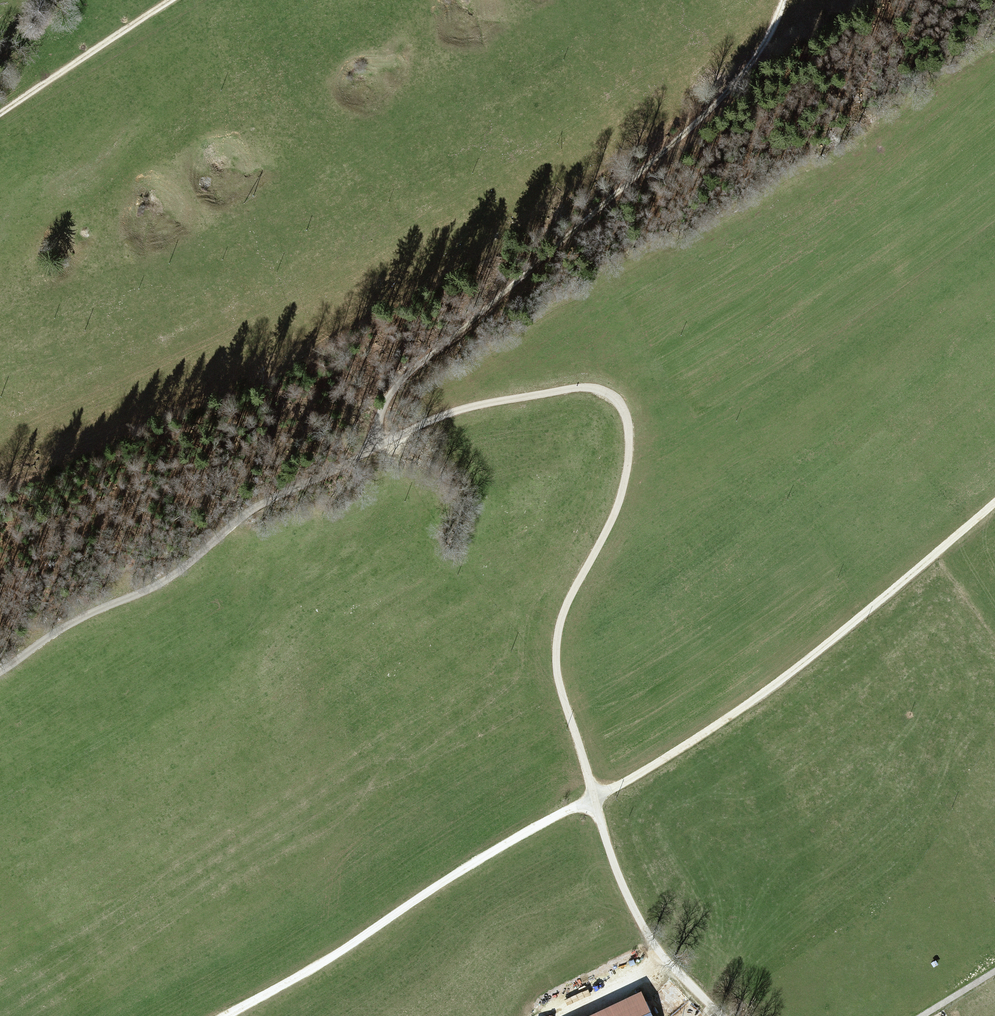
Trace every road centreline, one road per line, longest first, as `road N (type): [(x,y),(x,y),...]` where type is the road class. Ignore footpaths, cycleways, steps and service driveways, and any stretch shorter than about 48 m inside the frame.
road 1 (unclassified): [(726,1015),(674,969),(628,897),(557,666),(564,611),(625,482),(622,405),(600,389),(578,388),(465,408),(378,445)]
road 2 (track): [(994,504),(781,682),(623,788),(498,847),(229,1015)]
road 3 (track): [(782,0),(755,58),(696,130),(576,241),(397,386),(378,445)]
road 4 (track): [(0,674),(72,624),(171,582),(225,536),(378,445)]
road 5 (track): [(0,113),(177,0)]

